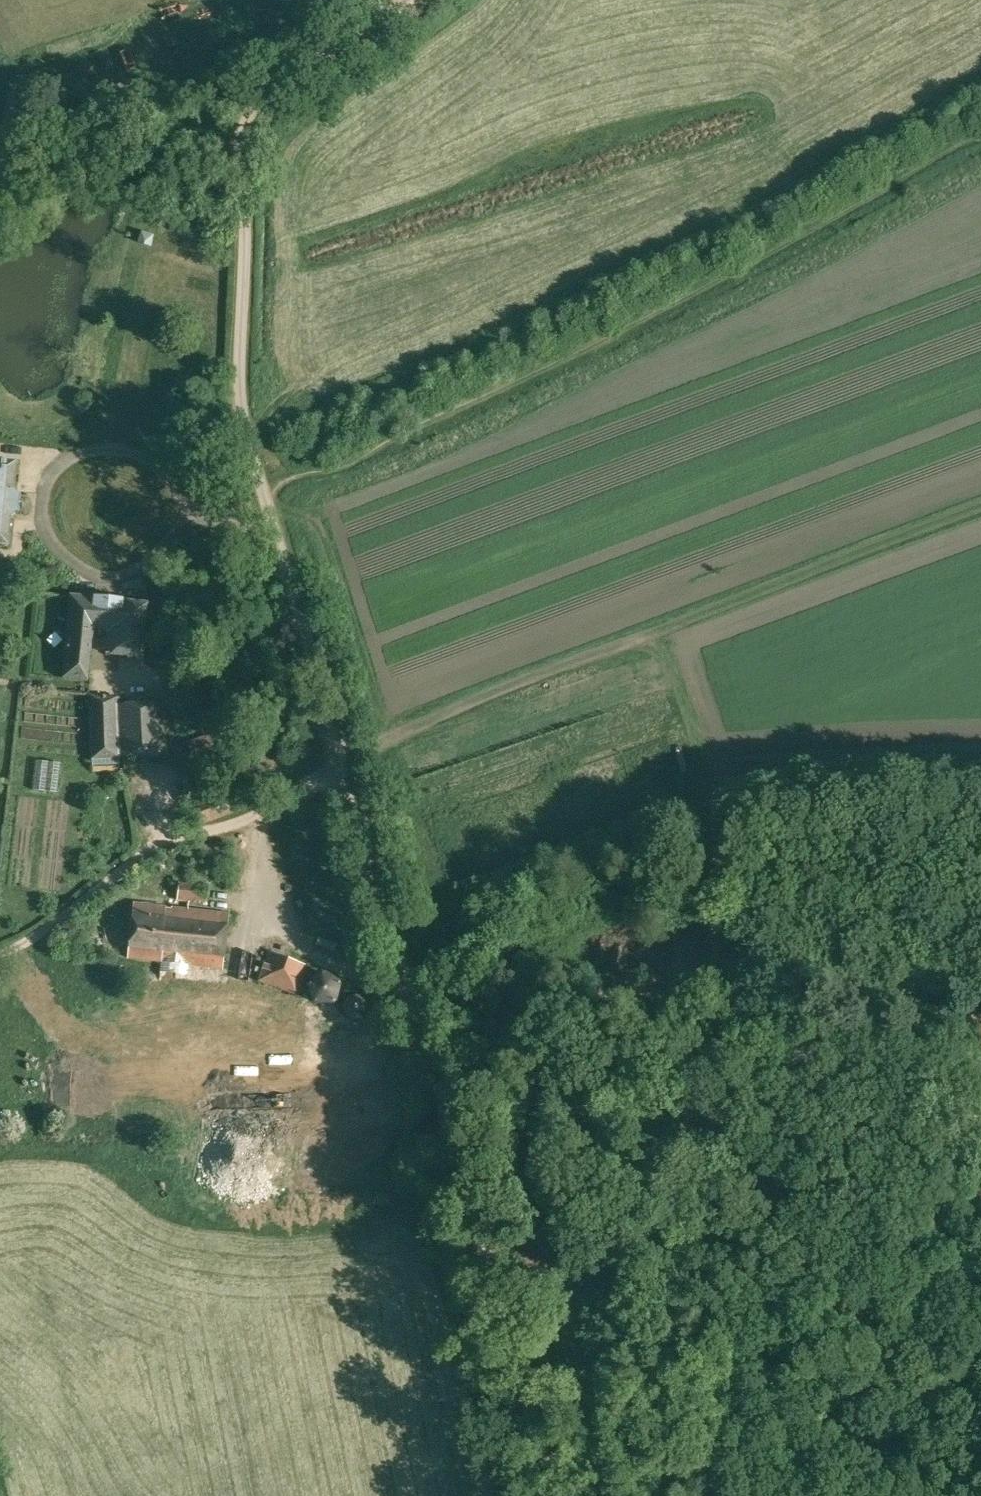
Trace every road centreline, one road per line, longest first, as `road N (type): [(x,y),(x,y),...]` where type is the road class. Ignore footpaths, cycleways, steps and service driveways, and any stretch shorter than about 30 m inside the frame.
road 1 (unclassified): [(557,1495),(279,535),(259,489)]
road 2 (track): [(0,955),(147,850),(252,819),(348,774)]

